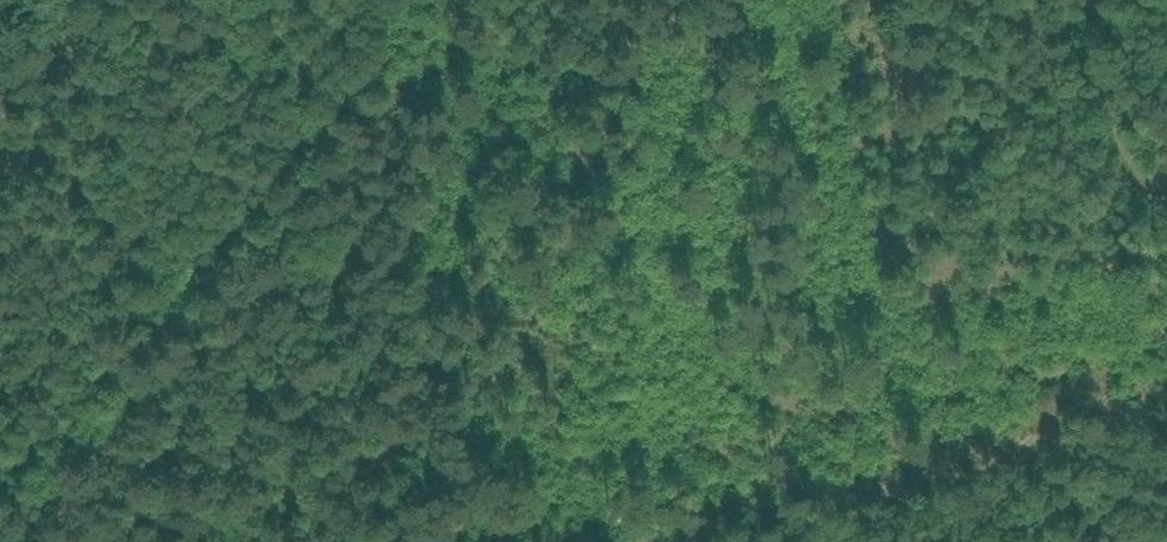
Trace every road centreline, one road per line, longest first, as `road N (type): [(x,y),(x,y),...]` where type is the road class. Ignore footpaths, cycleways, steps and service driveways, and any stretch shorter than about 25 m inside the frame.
road 1 (track): [(1108,0),(1115,135),(1166,193)]

